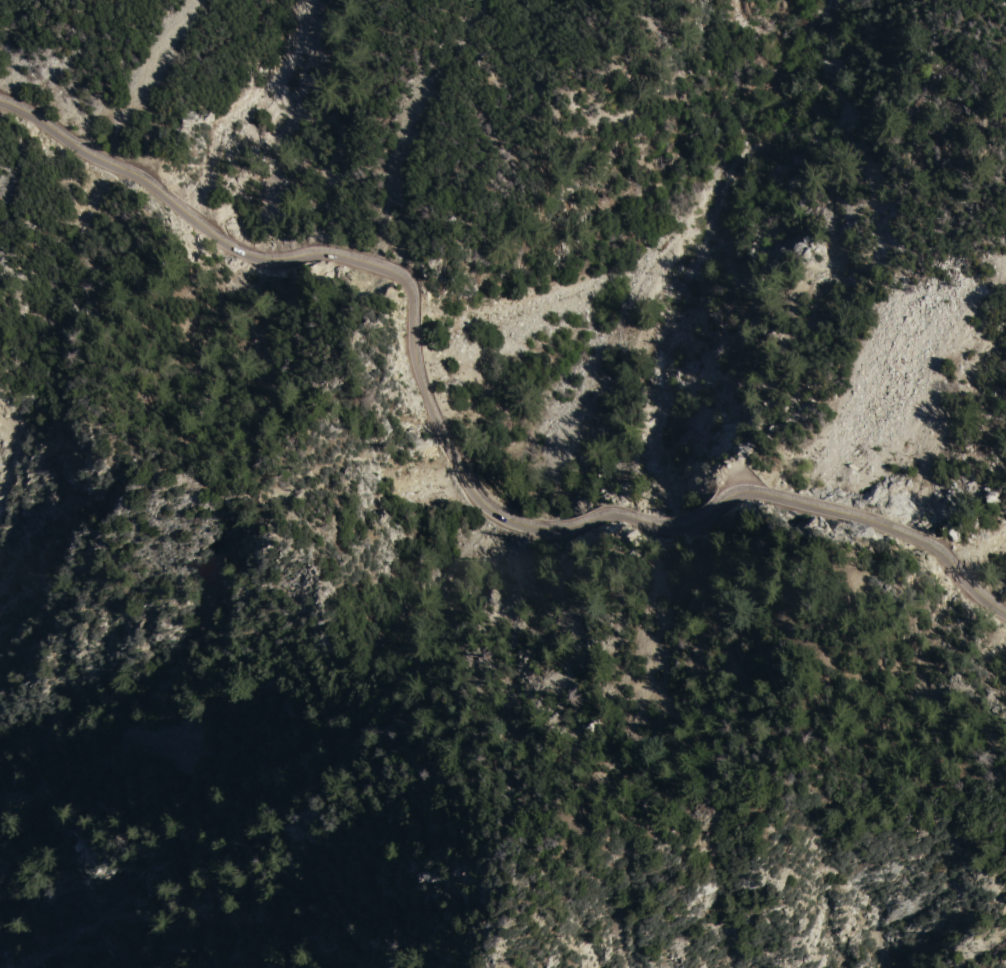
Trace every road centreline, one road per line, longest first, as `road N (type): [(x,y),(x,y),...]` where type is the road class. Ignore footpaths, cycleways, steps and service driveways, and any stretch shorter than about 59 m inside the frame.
road 1 (tertiary): [(0,100),(137,177),(234,249),(281,259),(332,255),(395,274),(405,286),(401,357),(410,388),(447,469),(468,501),(492,514),(561,529),(617,514),(672,526),(694,521),(726,494),(768,495),(911,538),(946,558),(1005,614)]

